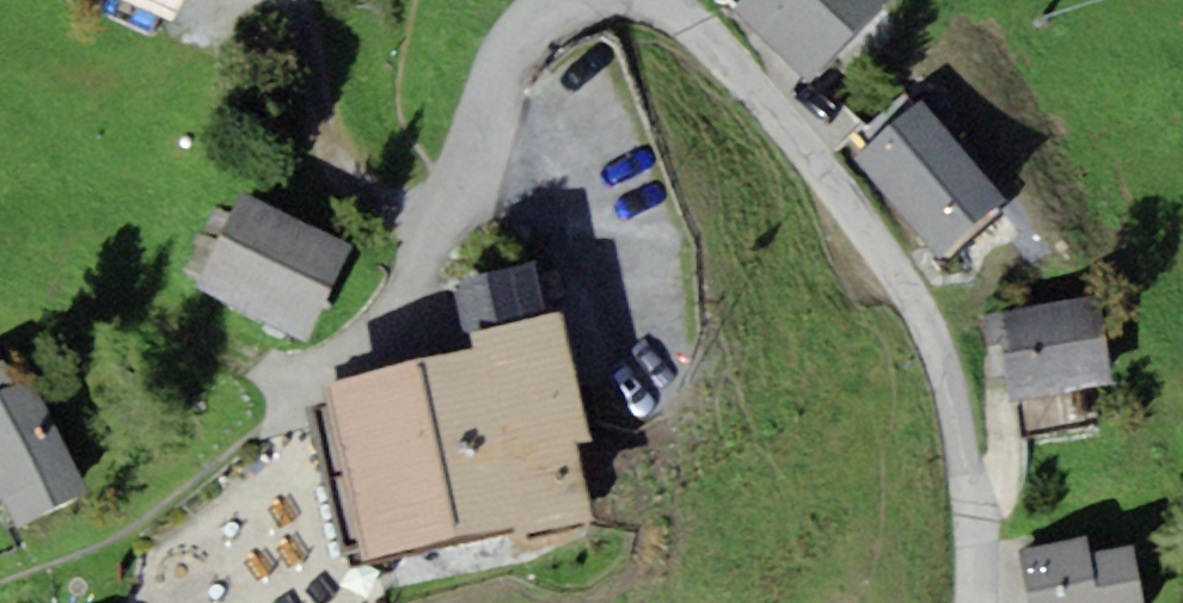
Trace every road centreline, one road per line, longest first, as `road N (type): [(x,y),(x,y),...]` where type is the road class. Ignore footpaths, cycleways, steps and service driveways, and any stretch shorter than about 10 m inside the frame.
road 1 (residential): [(977,602),(974,490),(948,379),(901,271),(755,86),(652,0)]
road 2 (residential): [(561,0),(522,34),(405,296),(378,328),(279,403)]

